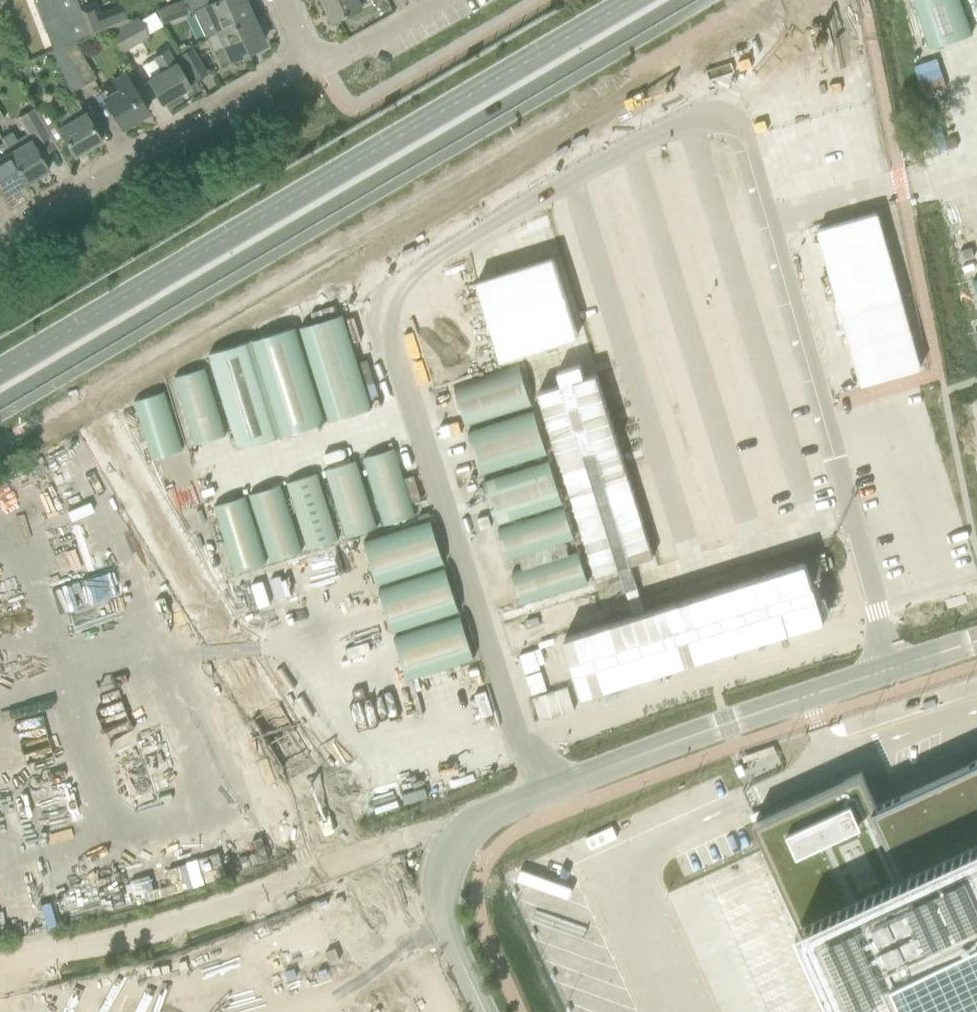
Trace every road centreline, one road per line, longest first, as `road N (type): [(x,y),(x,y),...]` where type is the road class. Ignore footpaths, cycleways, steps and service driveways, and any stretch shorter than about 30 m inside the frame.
road 1 (secondary): [(0,405),(418,147),(681,0)]
road 2 (secondary): [(628,0),(0,370)]
road 3 (tertiary): [(456,844),(483,818),(542,791),(976,641)]
road 4 (unclassified): [(0,966),(206,914),(417,837),(456,844)]
road 5 (residential): [(0,238),(307,56),(283,0)]
road 6 (tertiary): [(456,844),(443,911),(485,1011)]

